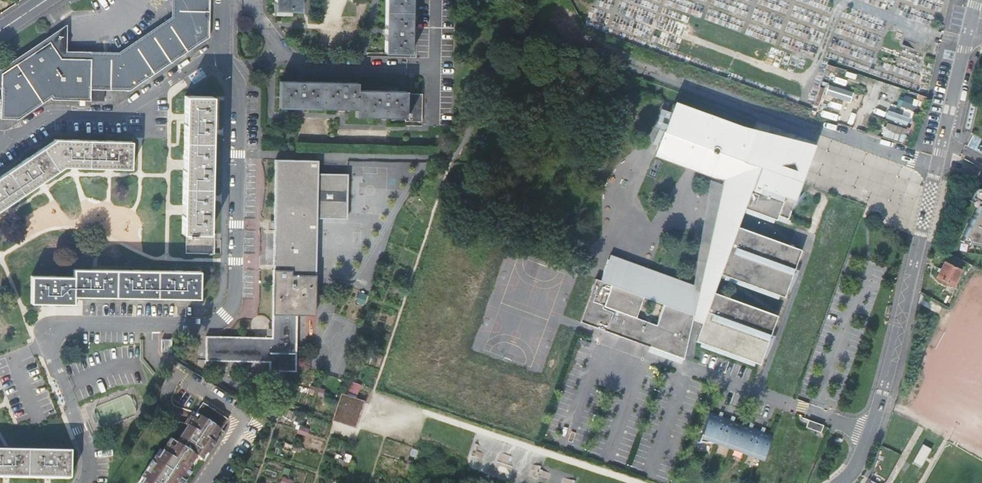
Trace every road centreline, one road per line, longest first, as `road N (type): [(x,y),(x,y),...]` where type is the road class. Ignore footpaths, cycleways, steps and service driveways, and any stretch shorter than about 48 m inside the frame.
road 1 (residential): [(86,482),(88,449),(51,355),(59,332),(78,323),(217,325),(233,307),(241,95),(221,54)]
road 2 (residential): [(970,23),(882,395),(859,461),(840,482)]
road 3 (track): [(450,158),(537,33),(819,139)]
road 4 (residential): [(221,54),(121,115),(53,115),(1,144)]
road 5 (residential): [(249,0),(276,46),(308,69),(439,71)]
road 6 (track): [(636,482),(429,414)]

